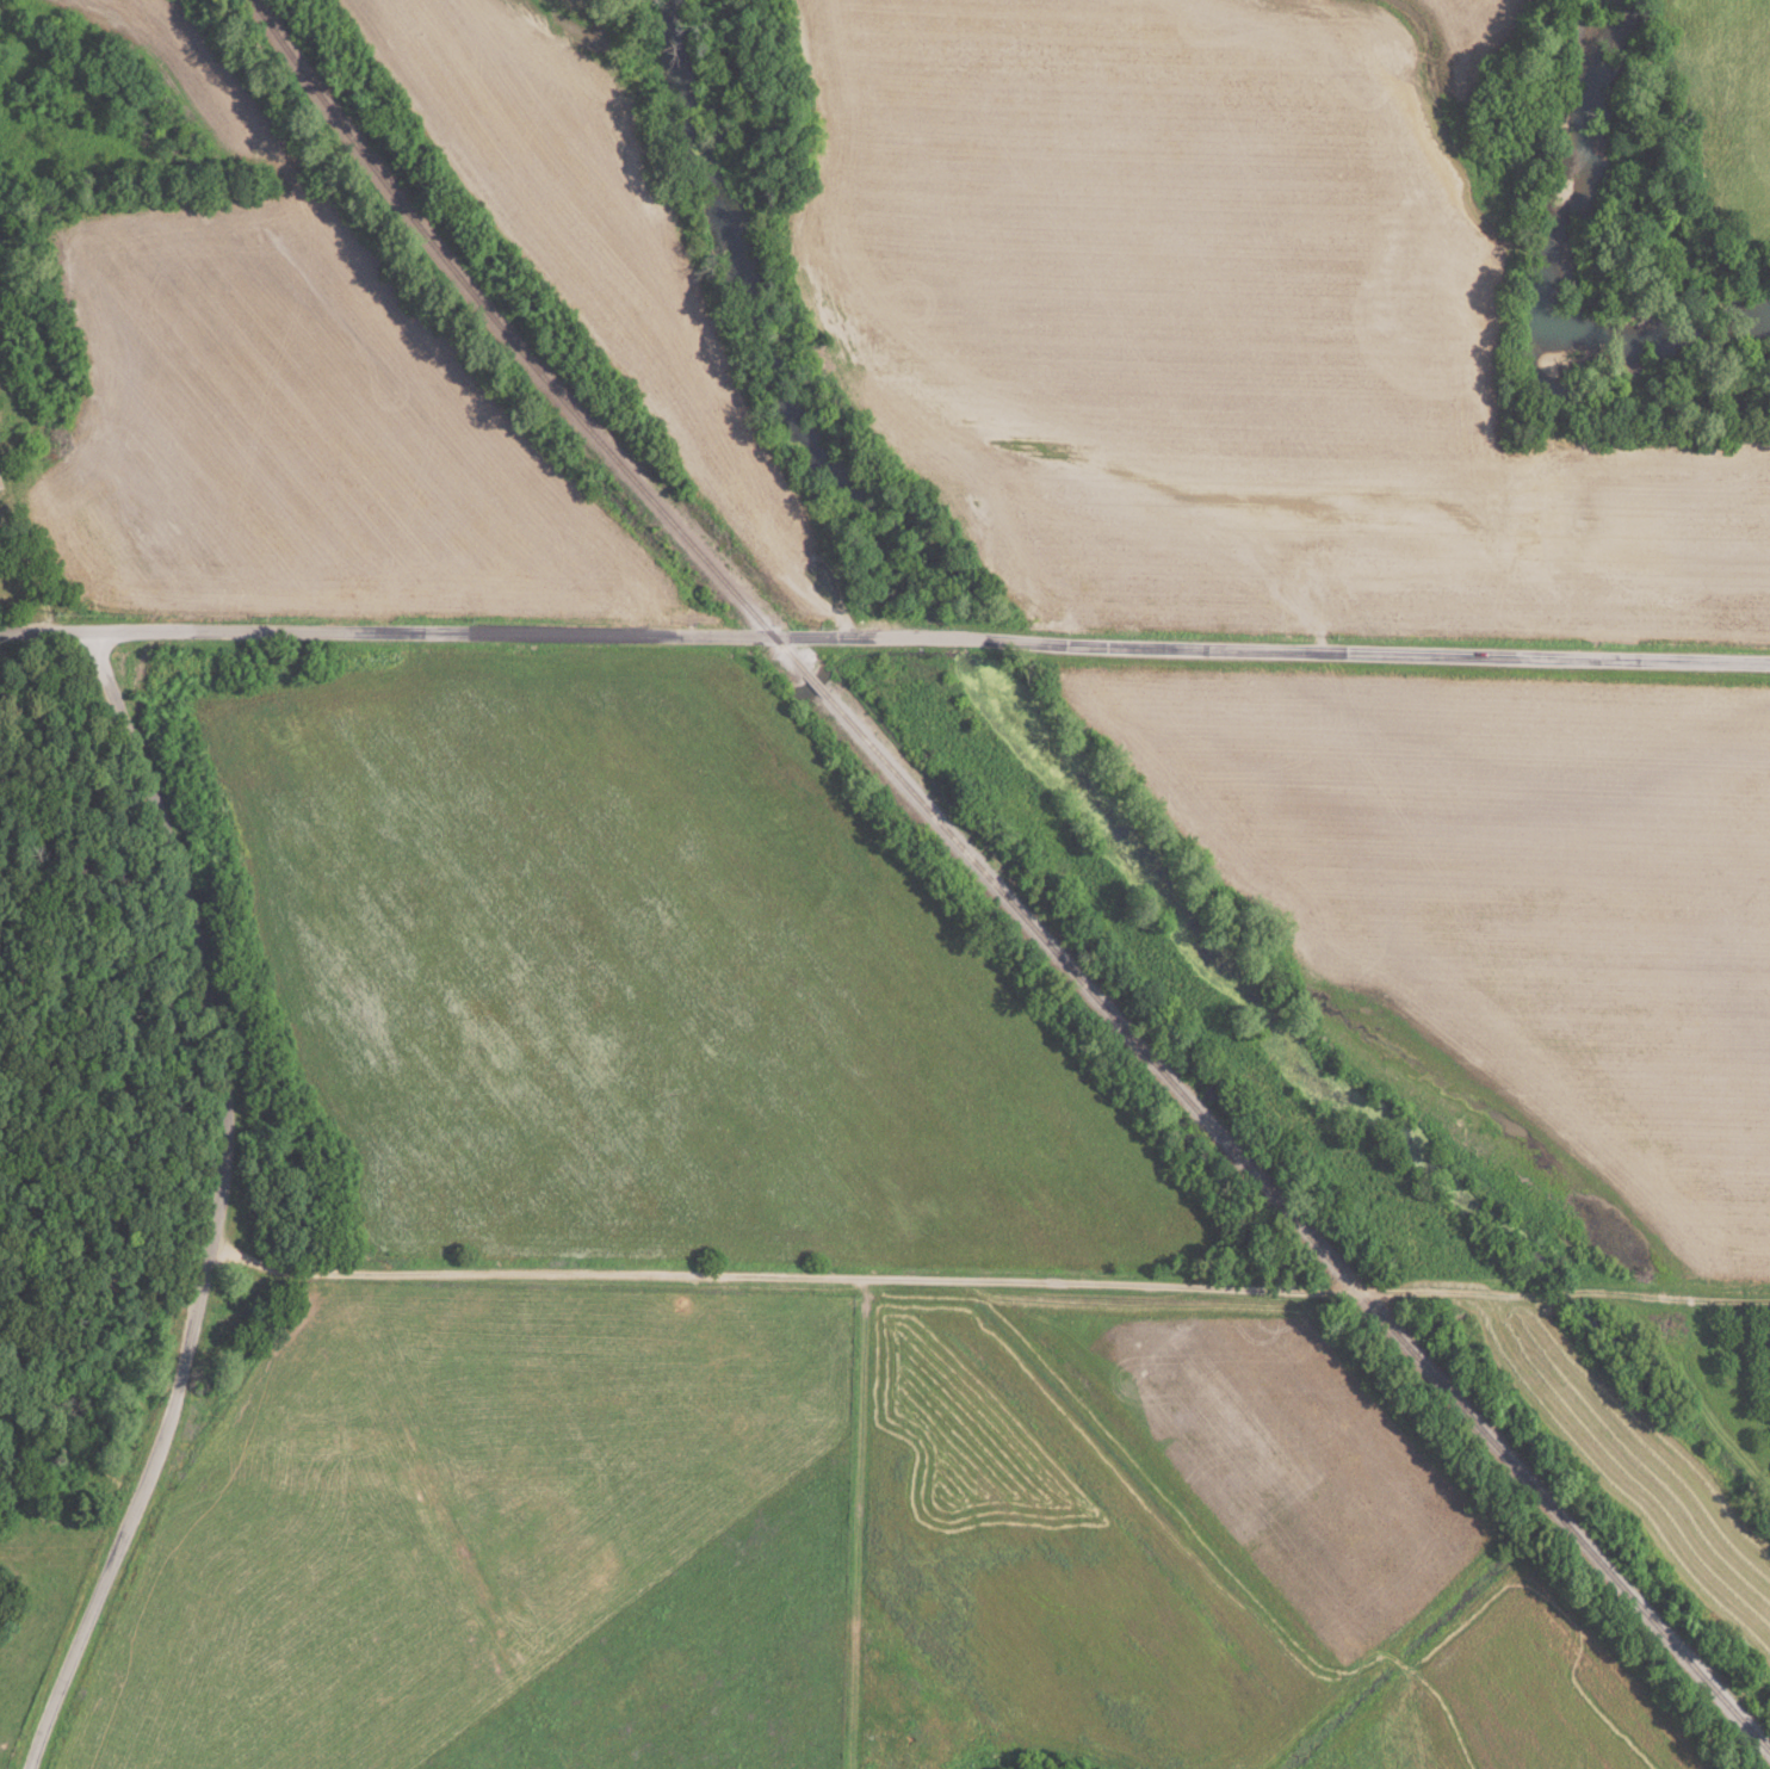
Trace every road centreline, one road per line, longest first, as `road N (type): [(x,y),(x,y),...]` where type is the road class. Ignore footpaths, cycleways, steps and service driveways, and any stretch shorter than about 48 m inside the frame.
road 1 (residential): [(1769,660),(1089,644),(959,633),(772,641),(0,630)]
road 2 (residential): [(31,1768),(179,1390),(229,1190),(239,1111),(229,979),(187,858),(107,699),(97,631)]

